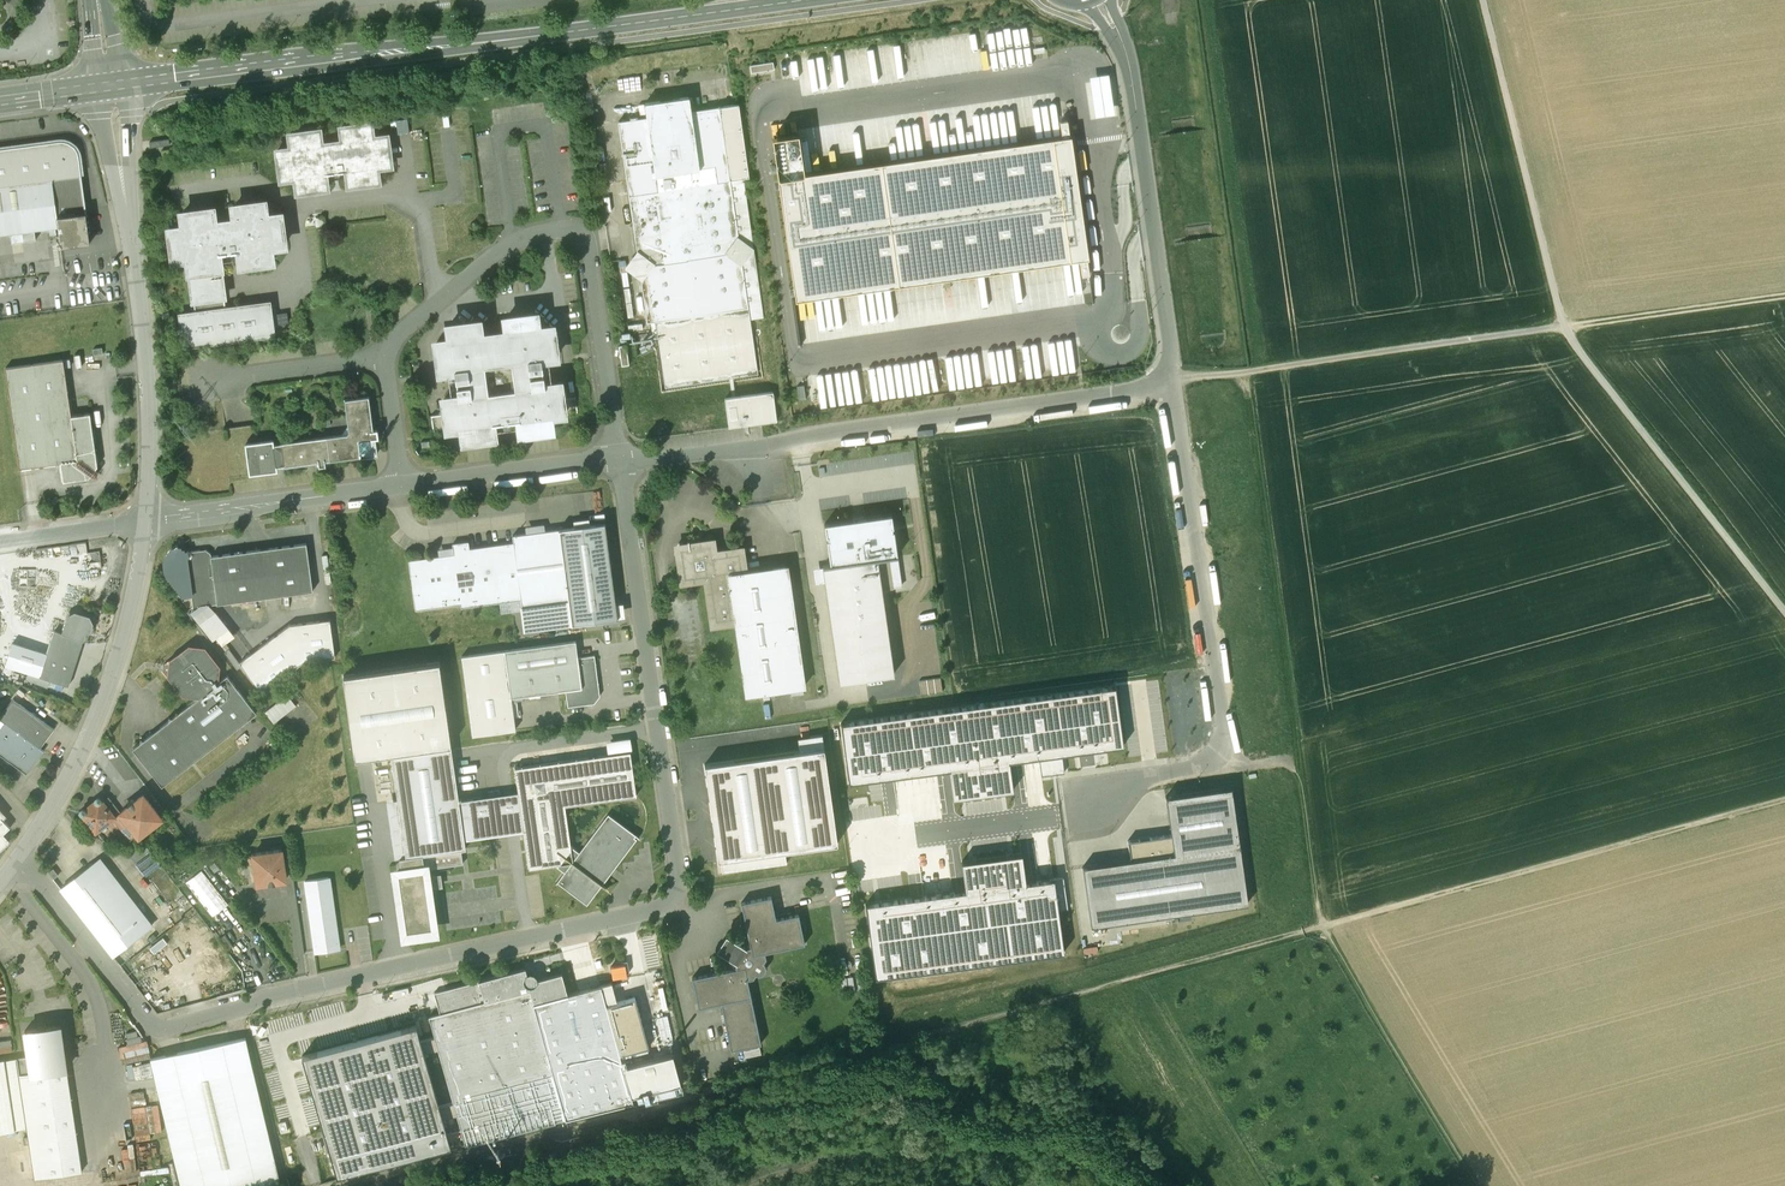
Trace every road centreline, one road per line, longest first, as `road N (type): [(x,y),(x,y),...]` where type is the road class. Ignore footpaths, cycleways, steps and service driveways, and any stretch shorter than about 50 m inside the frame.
road 1 (unclassified): [(619,457),(676,871),(674,901),(658,912),(163,1027),(146,1019),(20,861)]
road 2 (track): [(1476,1185),(1322,925),(1247,372)]
road 3 (secondary): [(112,85),(803,0)]
road 4 (track): [(1483,0),(1563,326),(1784,609)]
road 5 (unclassified): [(619,457),(753,446),(1173,383)]
road 6 (unclassified): [(1173,383),(1222,756),(1140,778),(1096,804)]
road 7 (unclassified): [(619,457),(593,265),(581,231),(556,232),(496,256),(389,355)]
road 8 (tertiary): [(150,522),(153,410),(116,114)]
road 9 (track): [(1173,383),(1563,326)]
road 10 (unclassified): [(1173,383),(1130,70),(1100,2)]
road 11 (tertiary): [(20,861),(107,702),(150,522)]
road 12 (unclassified): [(150,522),(403,485)]
road 13 (track): [(1784,294),(1563,326)]
road 14 (unclassified): [(403,485),(619,457)]
road 15 (unclassified): [(389,355),(210,379)]
road 16 (unclassified): [(150,522),(0,540)]
road 17 (unclassified): [(389,355),(403,485)]

